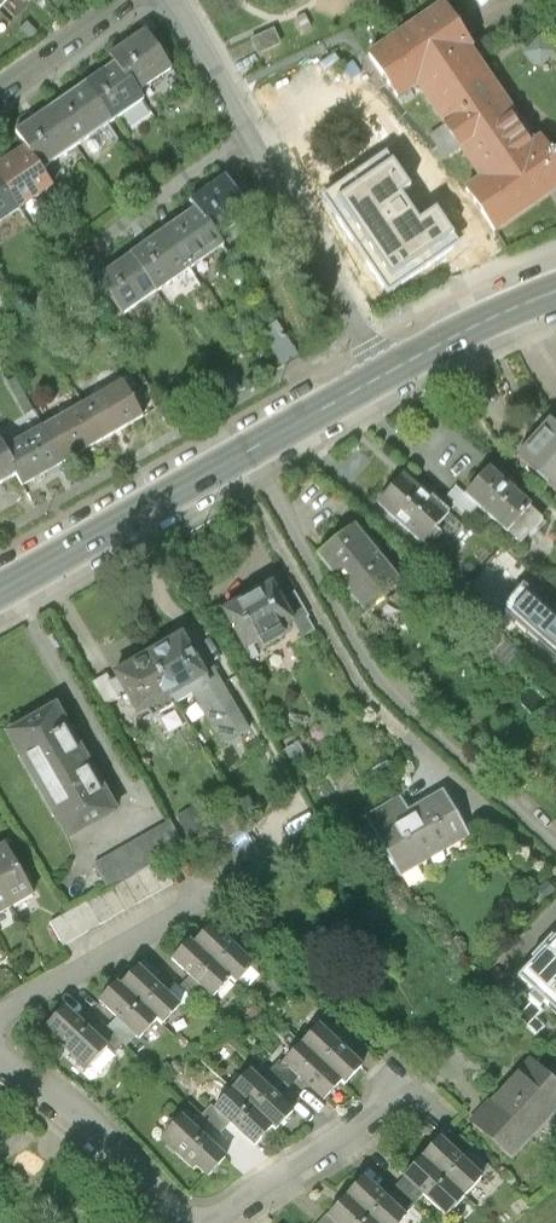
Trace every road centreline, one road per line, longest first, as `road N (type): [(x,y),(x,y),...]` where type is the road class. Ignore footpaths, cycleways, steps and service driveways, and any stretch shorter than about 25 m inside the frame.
road 1 (primary): [(0,591),(387,372)]
road 2 (residential): [(387,372),(178,0)]
road 3 (residential): [(0,1061),(100,1132),(186,1222)]
road 4 (primary): [(387,372),(555,290)]
road 5 (residential): [(139,0),(0,96)]

